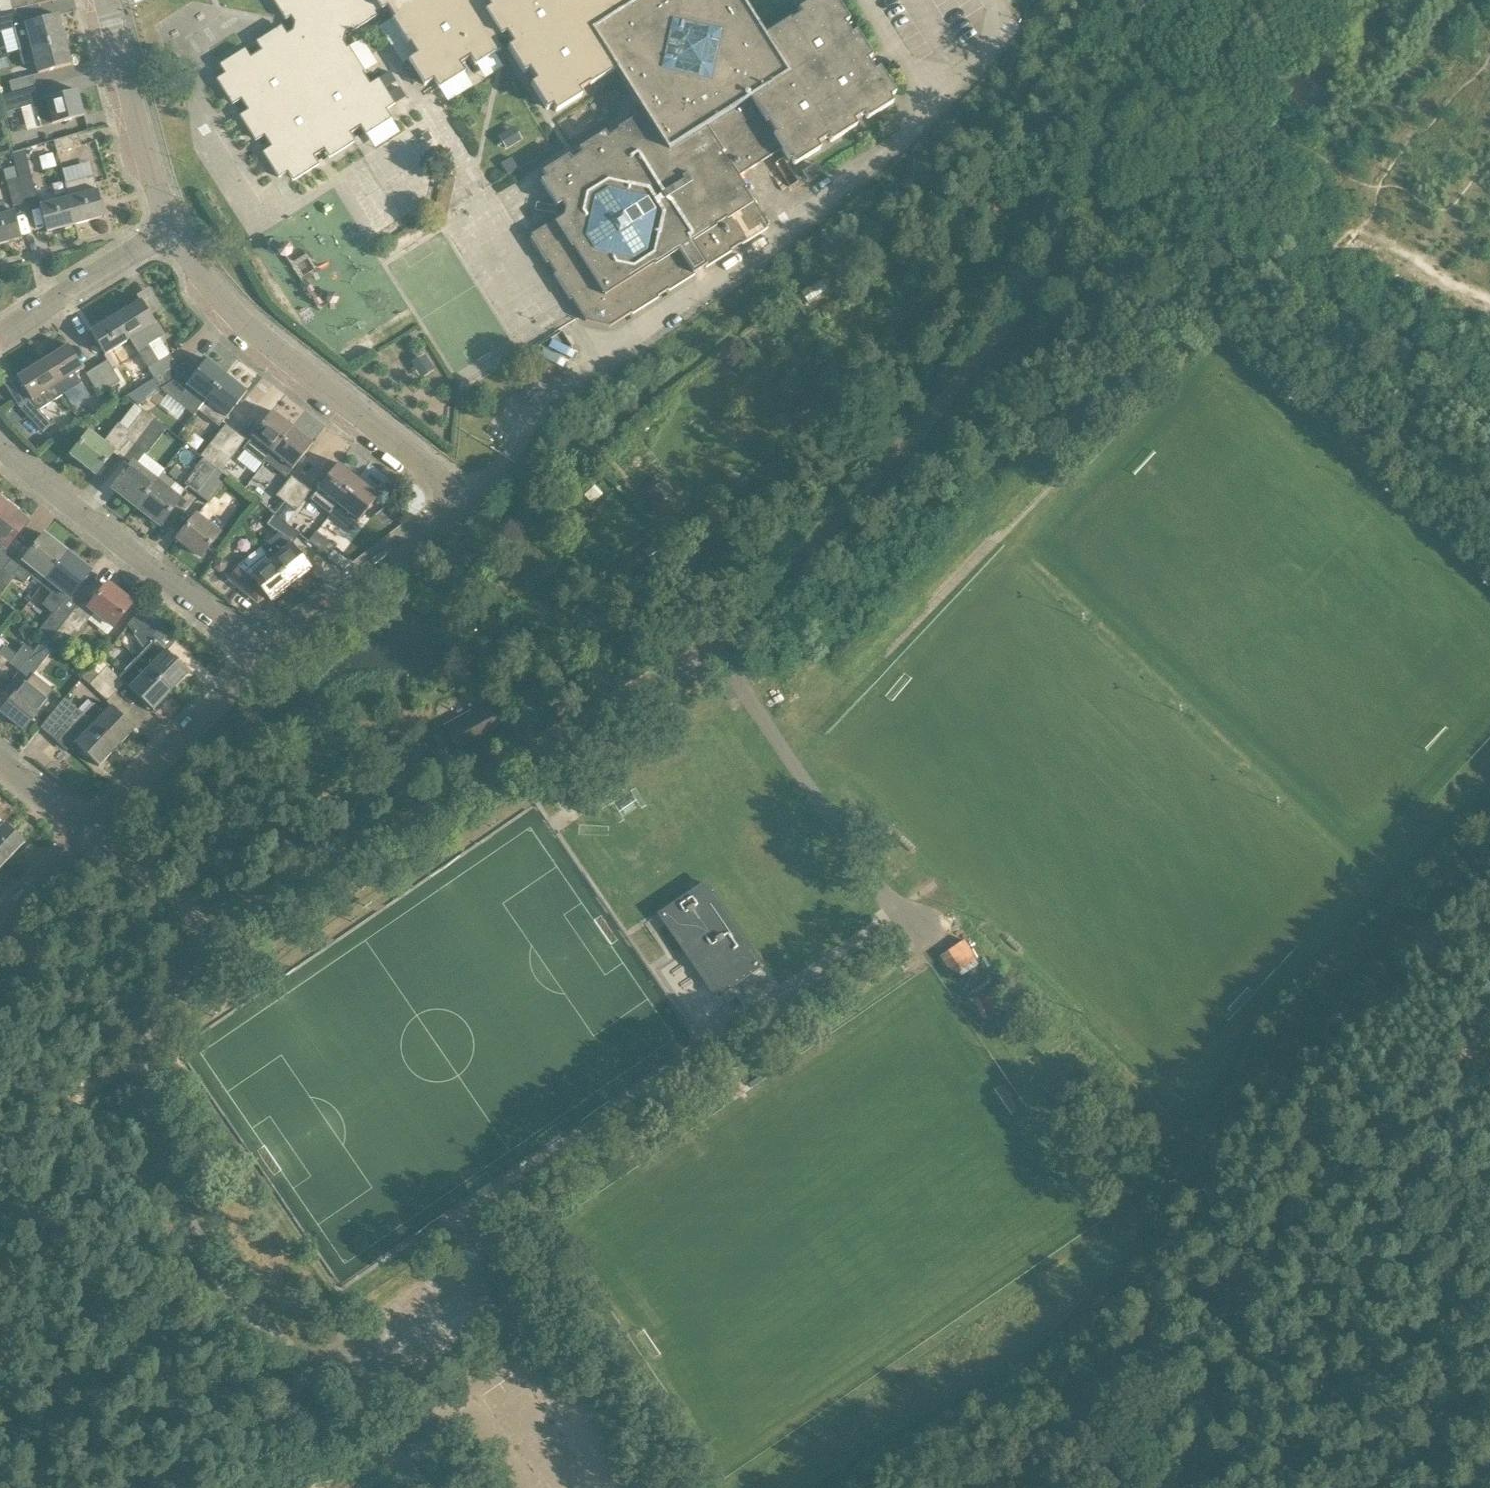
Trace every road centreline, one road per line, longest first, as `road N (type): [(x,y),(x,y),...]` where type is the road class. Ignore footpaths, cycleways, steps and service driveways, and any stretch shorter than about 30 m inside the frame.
road 1 (unclassified): [(91,828),(221,923),(658,685),(730,634),(816,547),(941,412),(1085,226),(1109,209)]
road 2 (residential): [(267,653),(423,532),(443,510),(445,492),(428,461),(202,285),(171,227)]
road 3 (residential): [(267,653),(0,447)]
road 4 (residential): [(91,828),(267,653)]
road 5 (residential): [(171,227),(106,0)]
road 6 (residential): [(0,334),(171,227)]
road 7 (residential): [(0,924),(91,828)]

